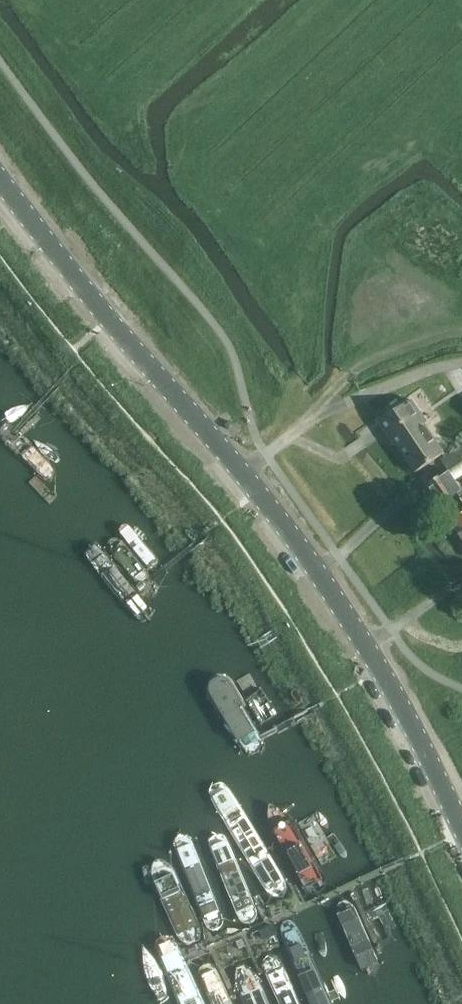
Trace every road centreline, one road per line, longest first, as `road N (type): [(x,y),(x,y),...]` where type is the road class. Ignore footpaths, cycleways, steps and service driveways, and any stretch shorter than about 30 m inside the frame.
road 1 (unclassified): [(461,826),(396,695),(318,572),(0,183)]
road 2 (track): [(283,443),(280,429),(305,361),(301,259),(322,213),(408,148),(427,147),(461,165)]
road 3 (track): [(315,420),(329,394),(369,363),(461,334)]

